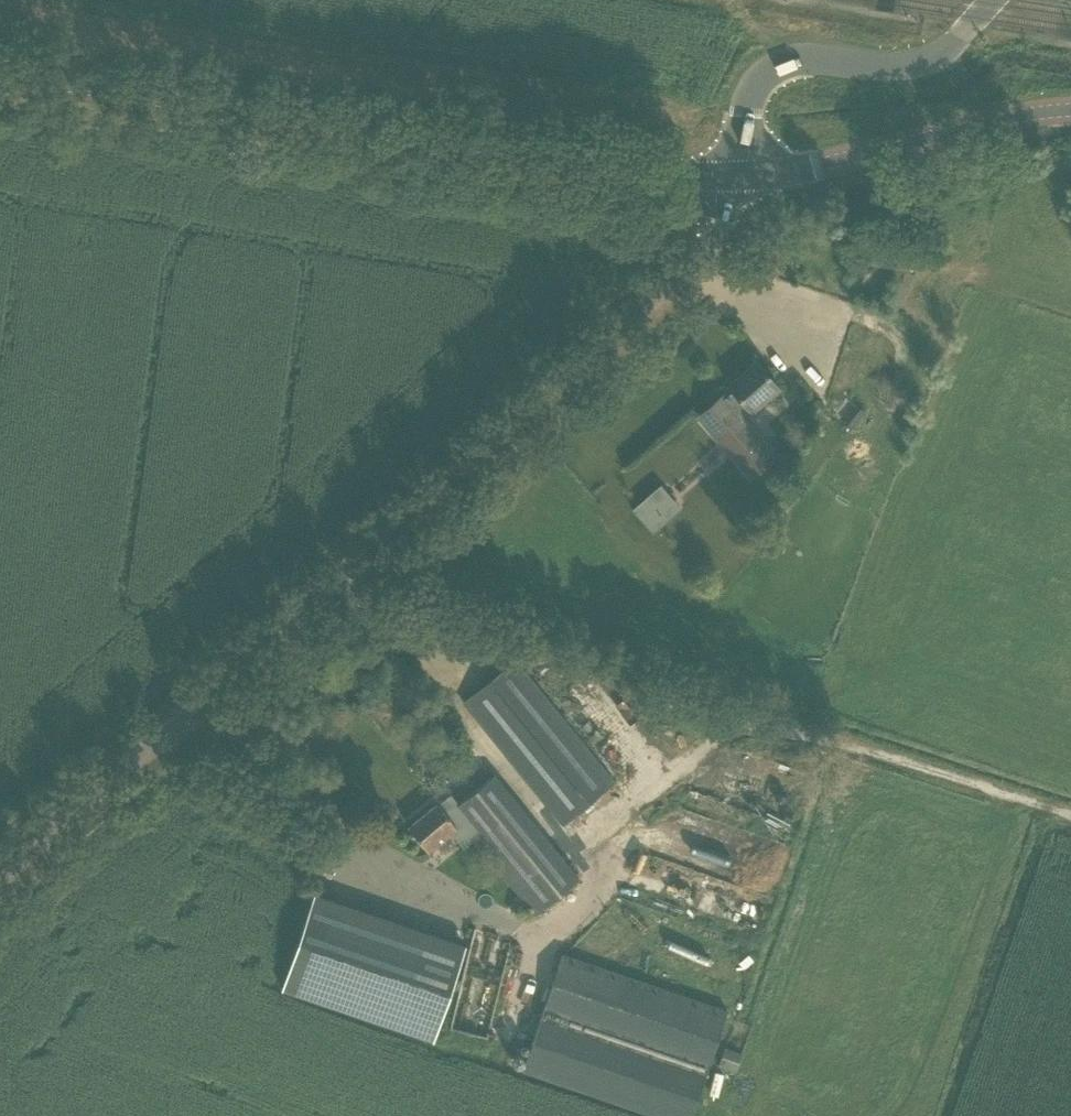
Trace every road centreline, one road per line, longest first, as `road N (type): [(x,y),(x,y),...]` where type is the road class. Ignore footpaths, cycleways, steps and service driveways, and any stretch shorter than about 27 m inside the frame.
road 1 (unclassified): [(0,858),(697,259),(714,236),(735,173)]
road 2 (tertiary): [(735,173),(669,174),(0,72)]
road 3 (unclassified): [(735,173),(744,111),(765,76),(814,60),(930,60),(993,0)]
road 4 (tertiary): [(1070,109),(735,173)]

